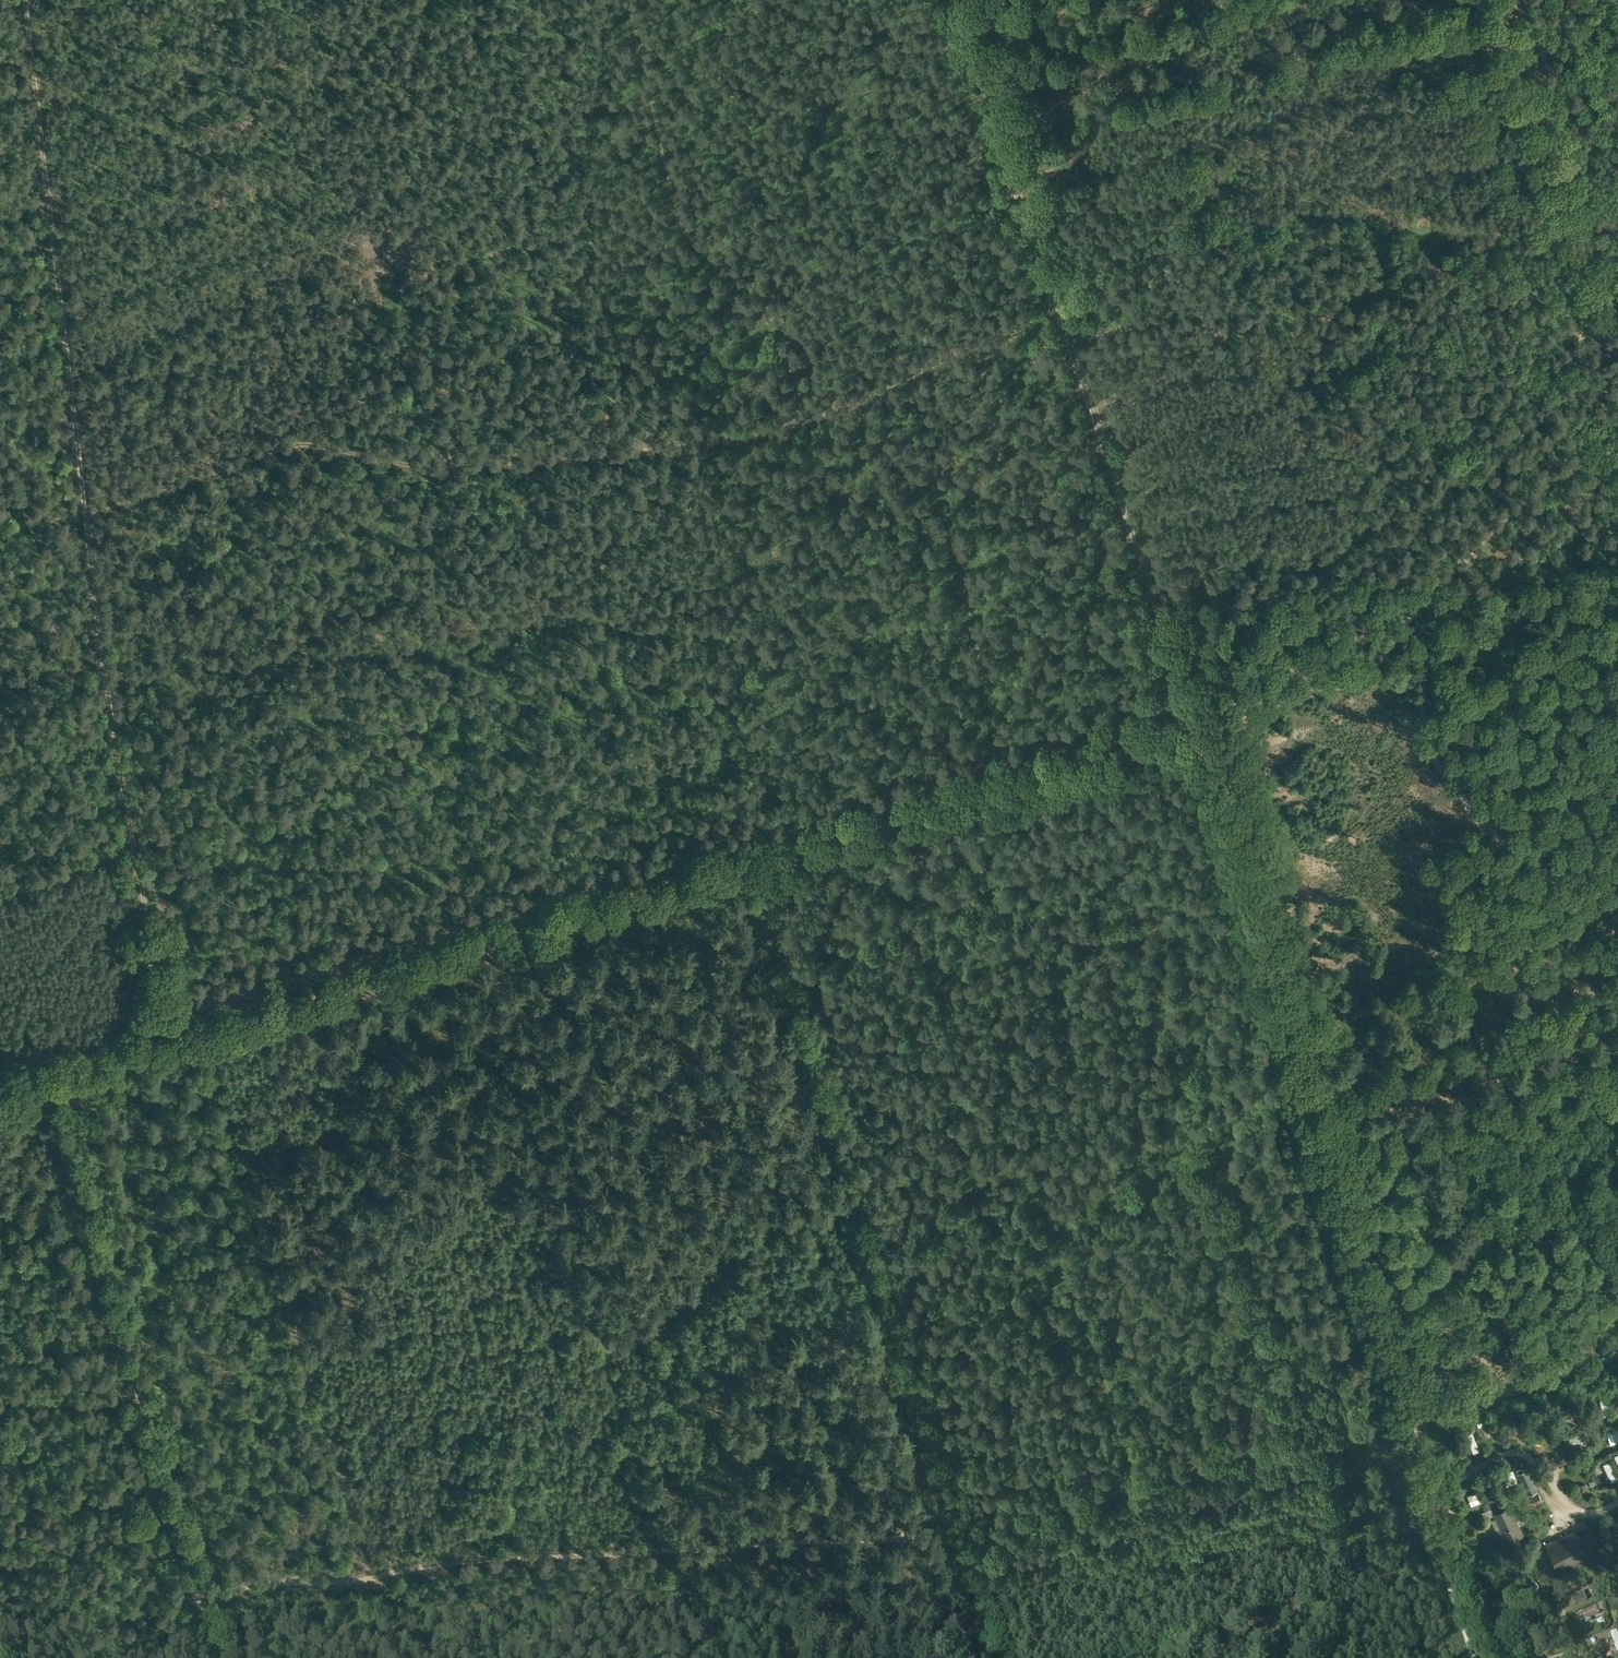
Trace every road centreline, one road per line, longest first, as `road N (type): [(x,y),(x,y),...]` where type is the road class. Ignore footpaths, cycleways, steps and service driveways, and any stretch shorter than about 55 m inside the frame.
road 1 (track): [(1423,1422),(1305,1434),(1061,1511),(965,1531),(488,1560),(195,1596)]
road 2 (track): [(1190,705),(0,1073)]
road 3 (track): [(170,1047),(101,656),(24,0)]
road 4 (track): [(84,516),(289,446),(445,465),(751,438),(1059,309)]
road 5 (track): [(957,0),(1190,705)]
road 6 (track): [(743,869),(43,1085)]
road 7 (track): [(743,869),(797,982),(965,1531)]
road 8 (track): [(1198,728),(1349,1193)]
road 9 (track): [(1198,728),(743,869)]
road 10 (track): [(169,1516),(43,1085)]
road 11 (track): [(1617,415),(1446,574),(1369,672)]
road 12 (track): [(1617,297),(1594,297),(1491,0)]
road 13 (track): [(1349,1193),(1617,1095)]
road 14 (track): [(1500,1657),(1423,1422)]
road 15 (track): [(1349,1193),(1423,1422)]
road 16 (unclassified): [(1423,1422),(1617,1357)]
road 17 (track): [(1369,672),(1330,691),(1198,728)]
road 18 (track): [(169,1516),(0,1568)]
road 19 (track): [(1005,1657),(965,1531)]

